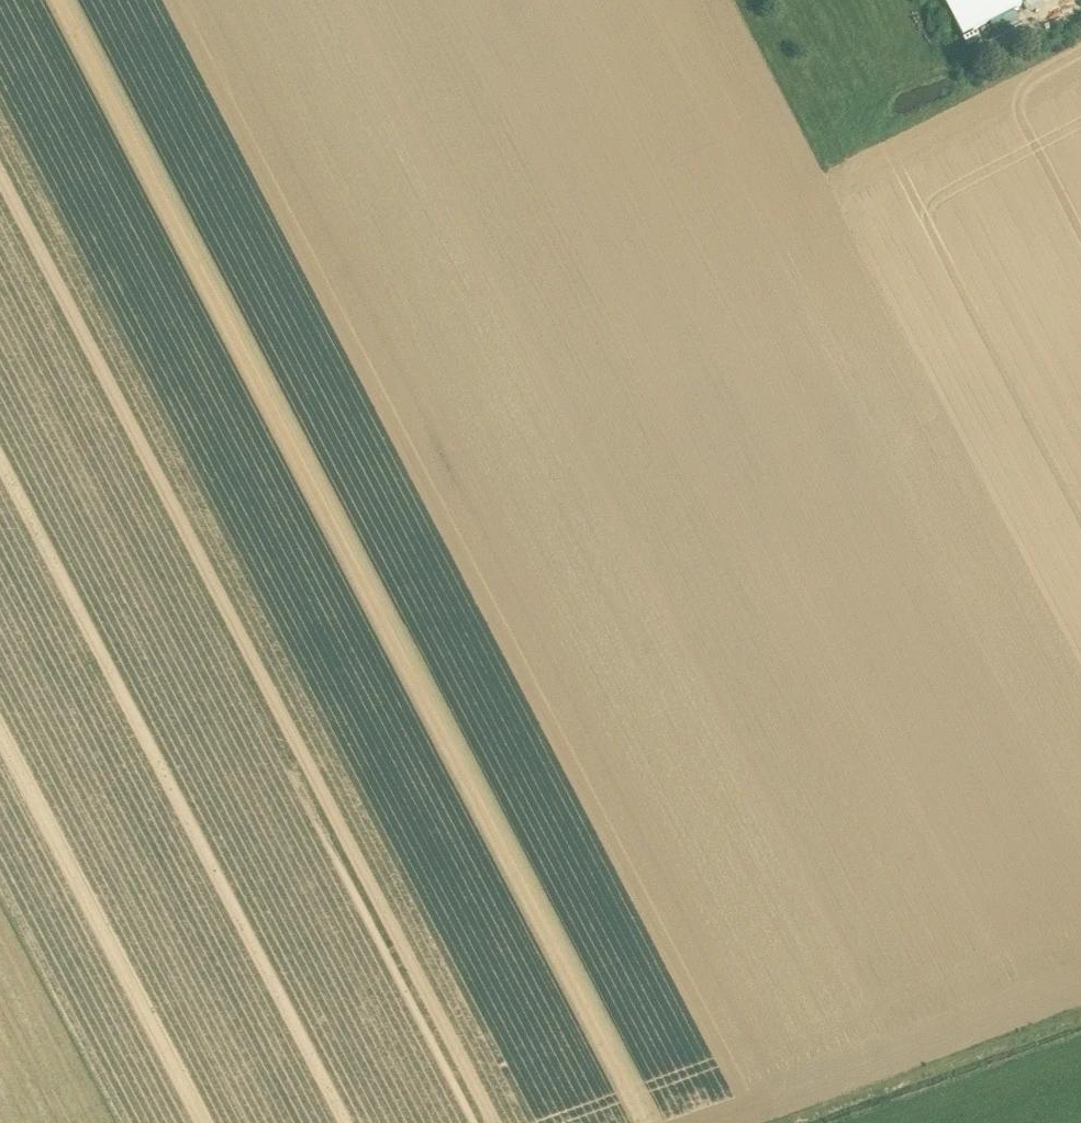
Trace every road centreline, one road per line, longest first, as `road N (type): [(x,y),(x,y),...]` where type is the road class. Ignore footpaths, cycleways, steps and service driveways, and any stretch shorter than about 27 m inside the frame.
road 1 (track): [(1080,1018),(785,1122)]

